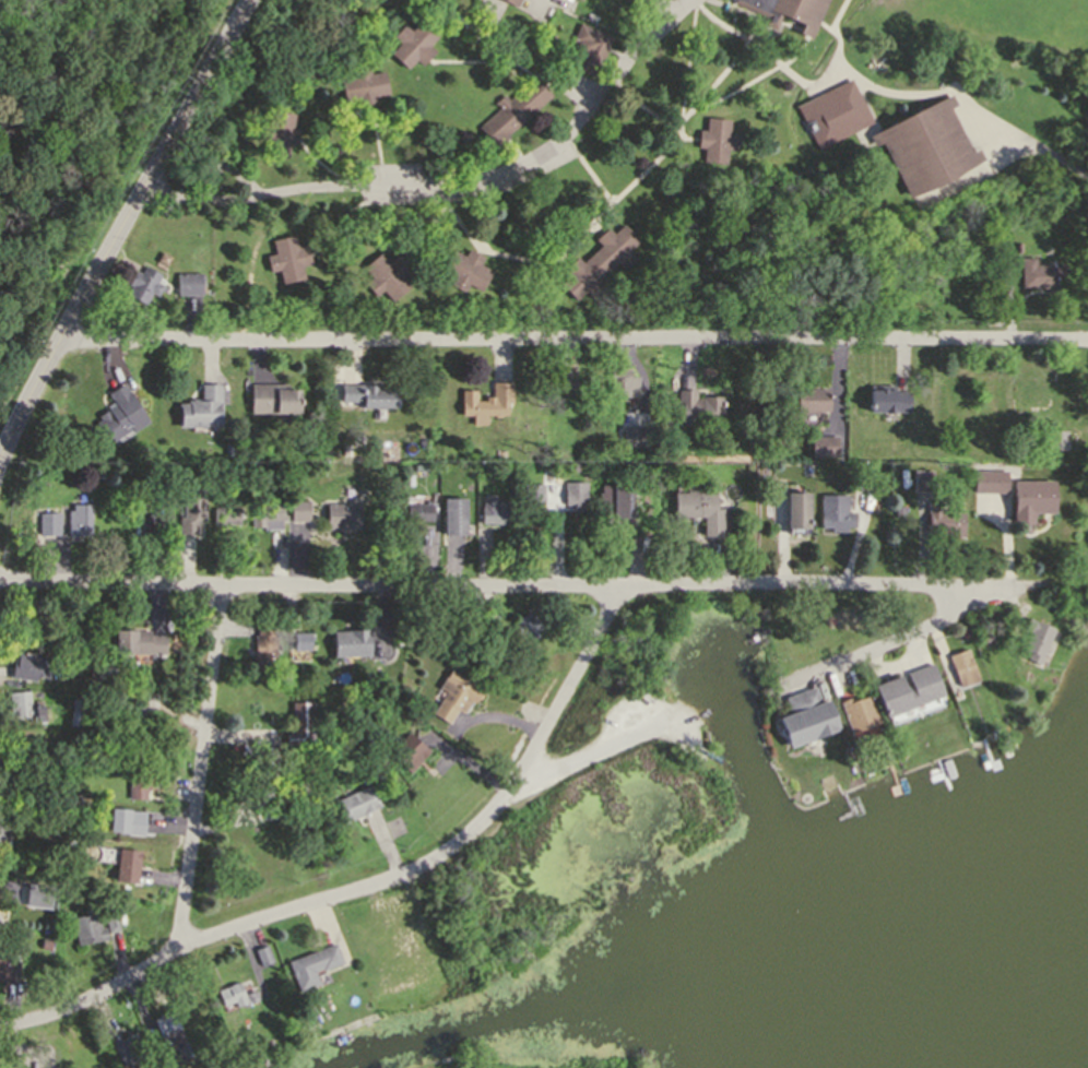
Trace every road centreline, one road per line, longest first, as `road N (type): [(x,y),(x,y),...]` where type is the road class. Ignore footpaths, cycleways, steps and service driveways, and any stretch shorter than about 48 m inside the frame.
road 1 (residential): [(63,344),(1087,345)]
road 2 (residential): [(0,578),(222,590),(966,586)]
road 3 (residential): [(662,716),(523,781),(431,863),(178,942),(85,1007),(0,1029)]
road 4 (tertiary): [(0,456),(248,0)]
road 5 (residential): [(222,590),(178,942)]
road 6 (residential): [(614,590),(523,781)]
road 7 (residential): [(966,586),(969,609),(797,683)]

